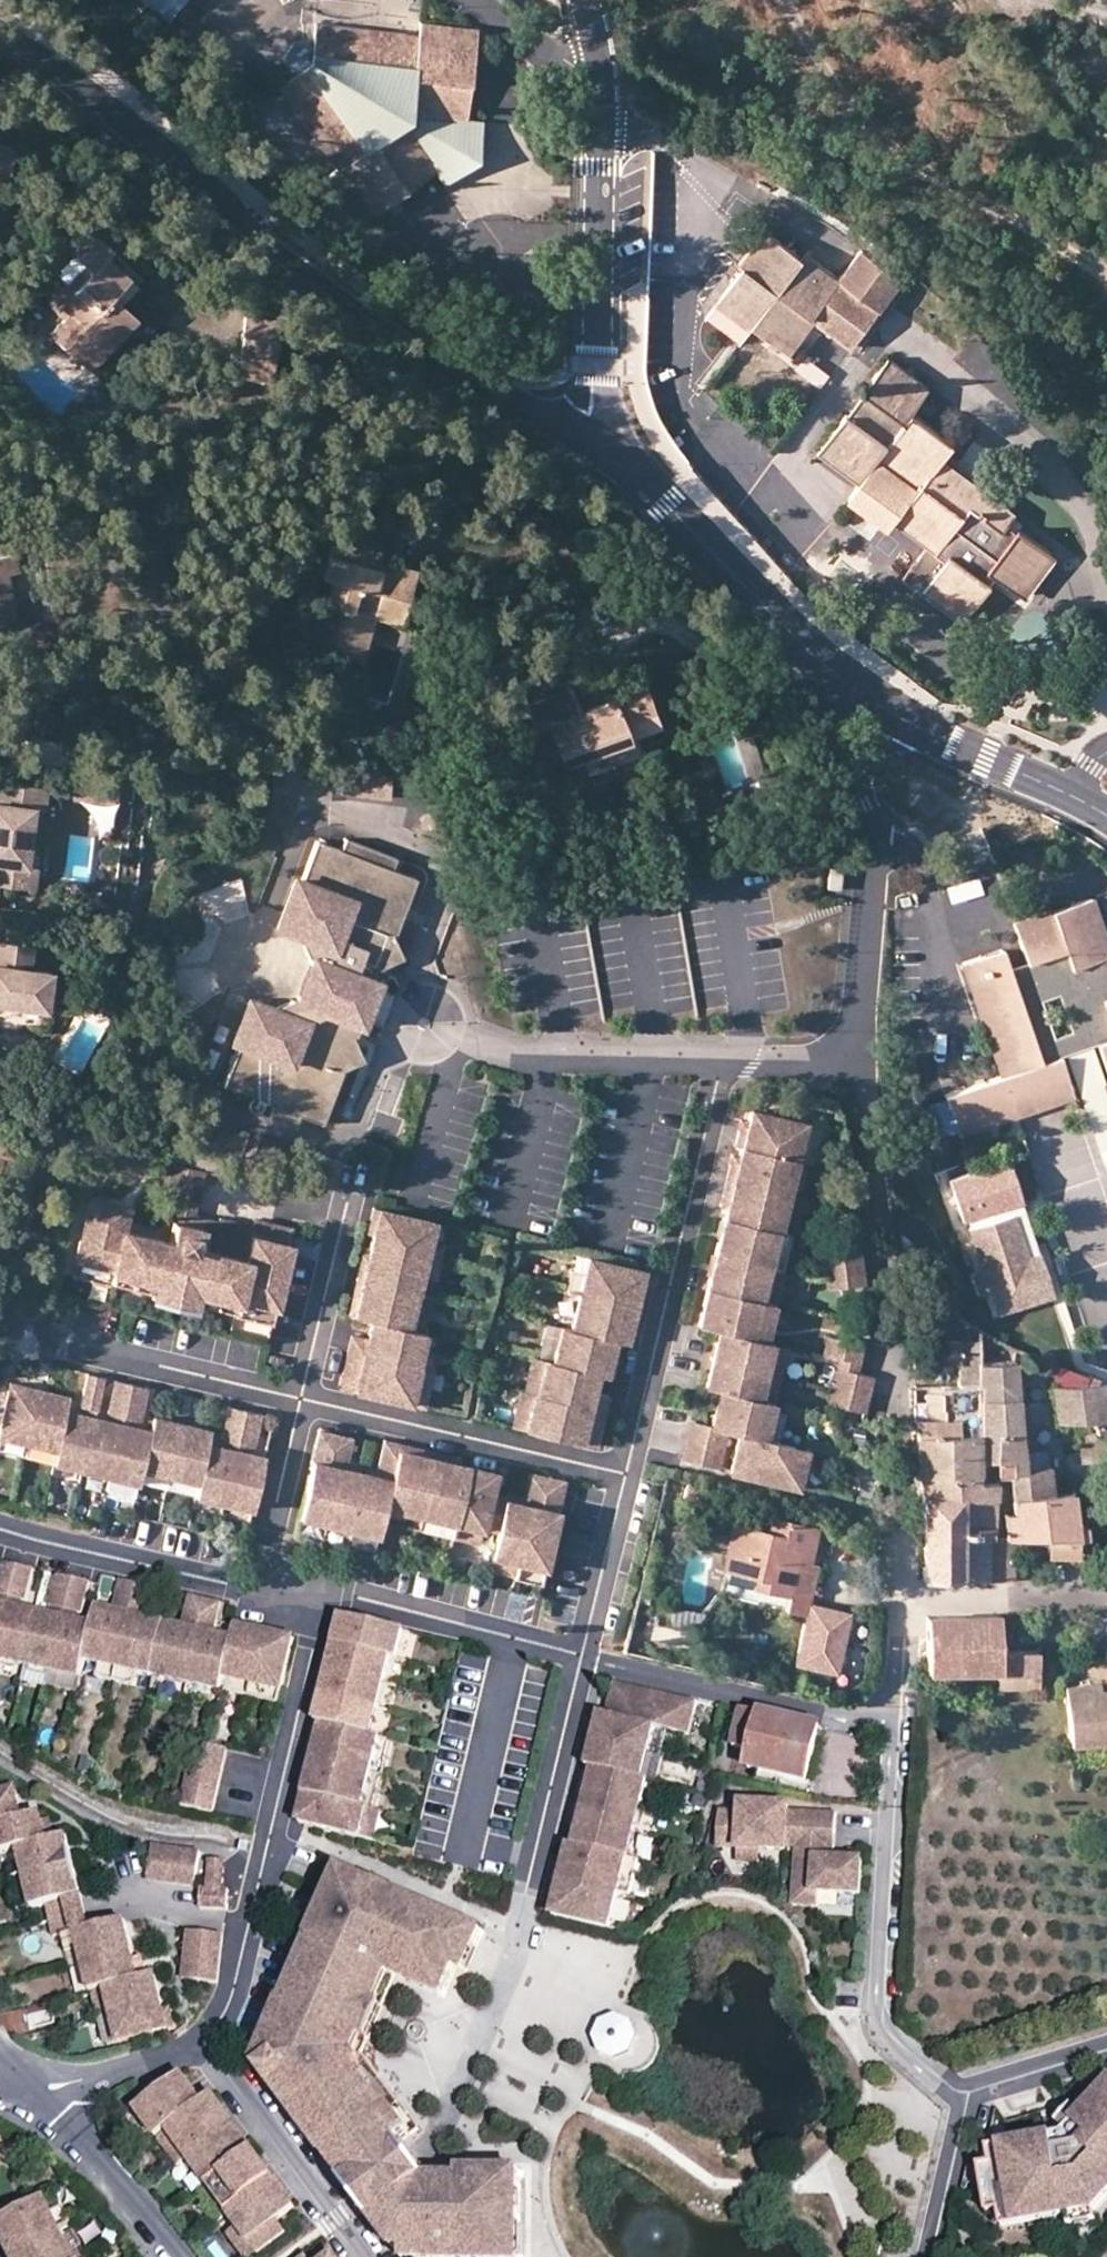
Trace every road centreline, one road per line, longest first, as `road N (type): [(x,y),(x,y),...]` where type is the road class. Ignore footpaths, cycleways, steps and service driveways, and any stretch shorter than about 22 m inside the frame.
road 1 (residential): [(0,38),(155,143),(431,360),(488,395),(580,433)]
road 2 (residential): [(850,1058),(868,1121),(890,1289),(905,1597)]
road 3 (residential): [(202,2038),(236,1982),(327,1592)]
road 4 (residential): [(626,1475),(725,1061)]
road 5 (track): [(786,0),(852,106),(1049,243),(1106,264)]
road 6 (residential): [(901,1724),(885,2028),(953,2088),(969,2092)]
road 7 (residential): [(580,433),(592,413),(601,84)]
road 8 (residential): [(302,1399),(626,1475)]
road 9 (residential): [(583,1656),(901,1724)]
road 10 (residential): [(800,631),(671,499),(580,433)]
road 11 (residential): [(202,2038),(369,2256)]
road 12 (residential): [(327,1592),(583,1656)]
road 13 (residential): [(0,1529),(256,1590)]
road 14 (residential): [(856,801),(869,840),(870,897),(850,1058)]
road 15 (residential): [(526,1897),(583,1656)]
road 16 (residential): [(178,2256),(24,2086)]
road 17 (residential): [(86,1349),(302,1399)]
road 18 (residential): [(725,1061),(517,1052)]
road 19 (residential): [(905,1597),(1106,1596)]
road 20 (residential): [(348,1204),(302,1399)]
road 21 (residential): [(302,1399),(256,1590)]
road 22 (residential): [(1106,817),(933,733)]
road 23 (residential): [(583,1656),(626,1475)]
road 24 (residential): [(24,2086),(160,2060),(202,2038)]
road 25 (residential): [(932,2256),(969,2092)]
road 26 (residential): [(454,1024),(450,1009),(431,996),(407,1001),(397,1018),(399,1037),(412,1050),(447,1044)]
road 27 (unclassified): [(601,84),(480,0)]
road 28 (residential): [(969,2092),(1106,2051)]
road 29 (residential): [(805,675),(819,733),(856,801)]
road 30 (residential): [(905,1597),(901,1724)]
road 31 (residential): [(850,1058),(725,1061)]
road 32 (track): [(267,901),(224,1016)]

